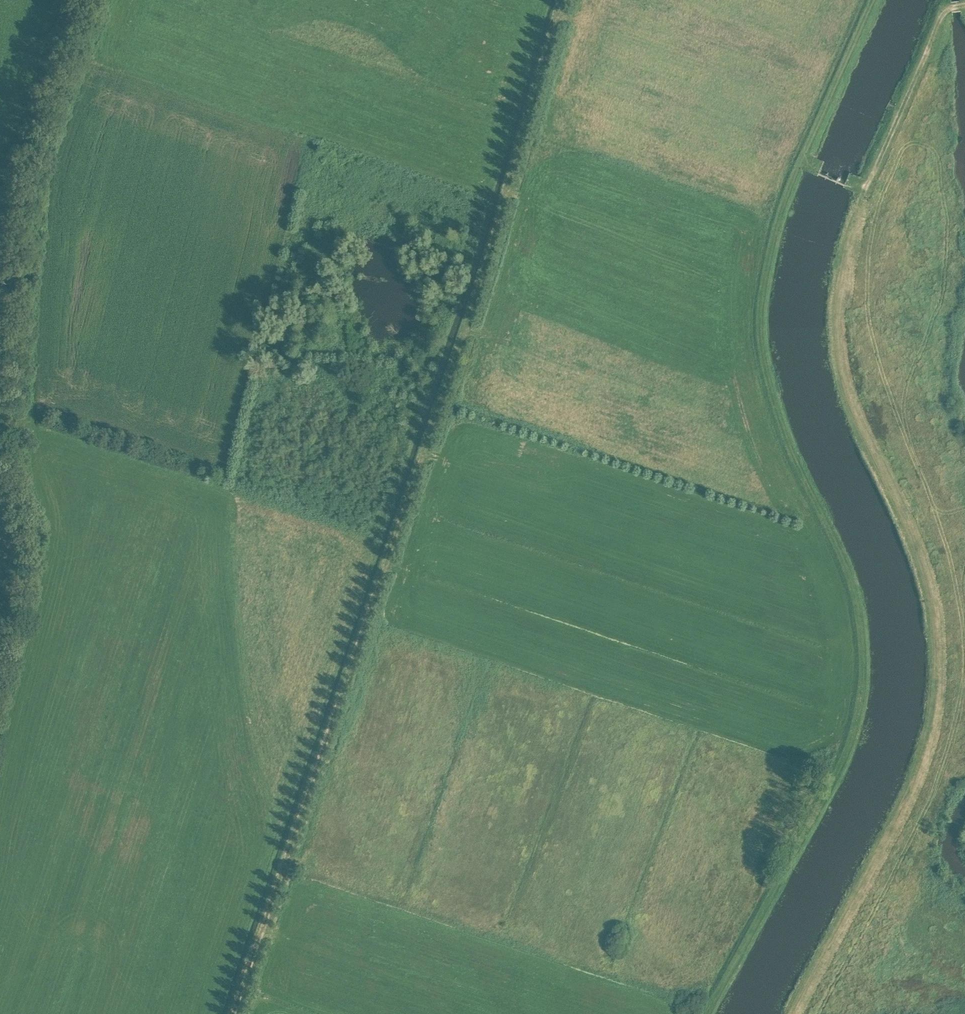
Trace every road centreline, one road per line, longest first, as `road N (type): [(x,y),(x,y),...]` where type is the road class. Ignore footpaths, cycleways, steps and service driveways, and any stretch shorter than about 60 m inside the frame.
road 1 (track): [(564,0),(468,322),(234,1013)]

